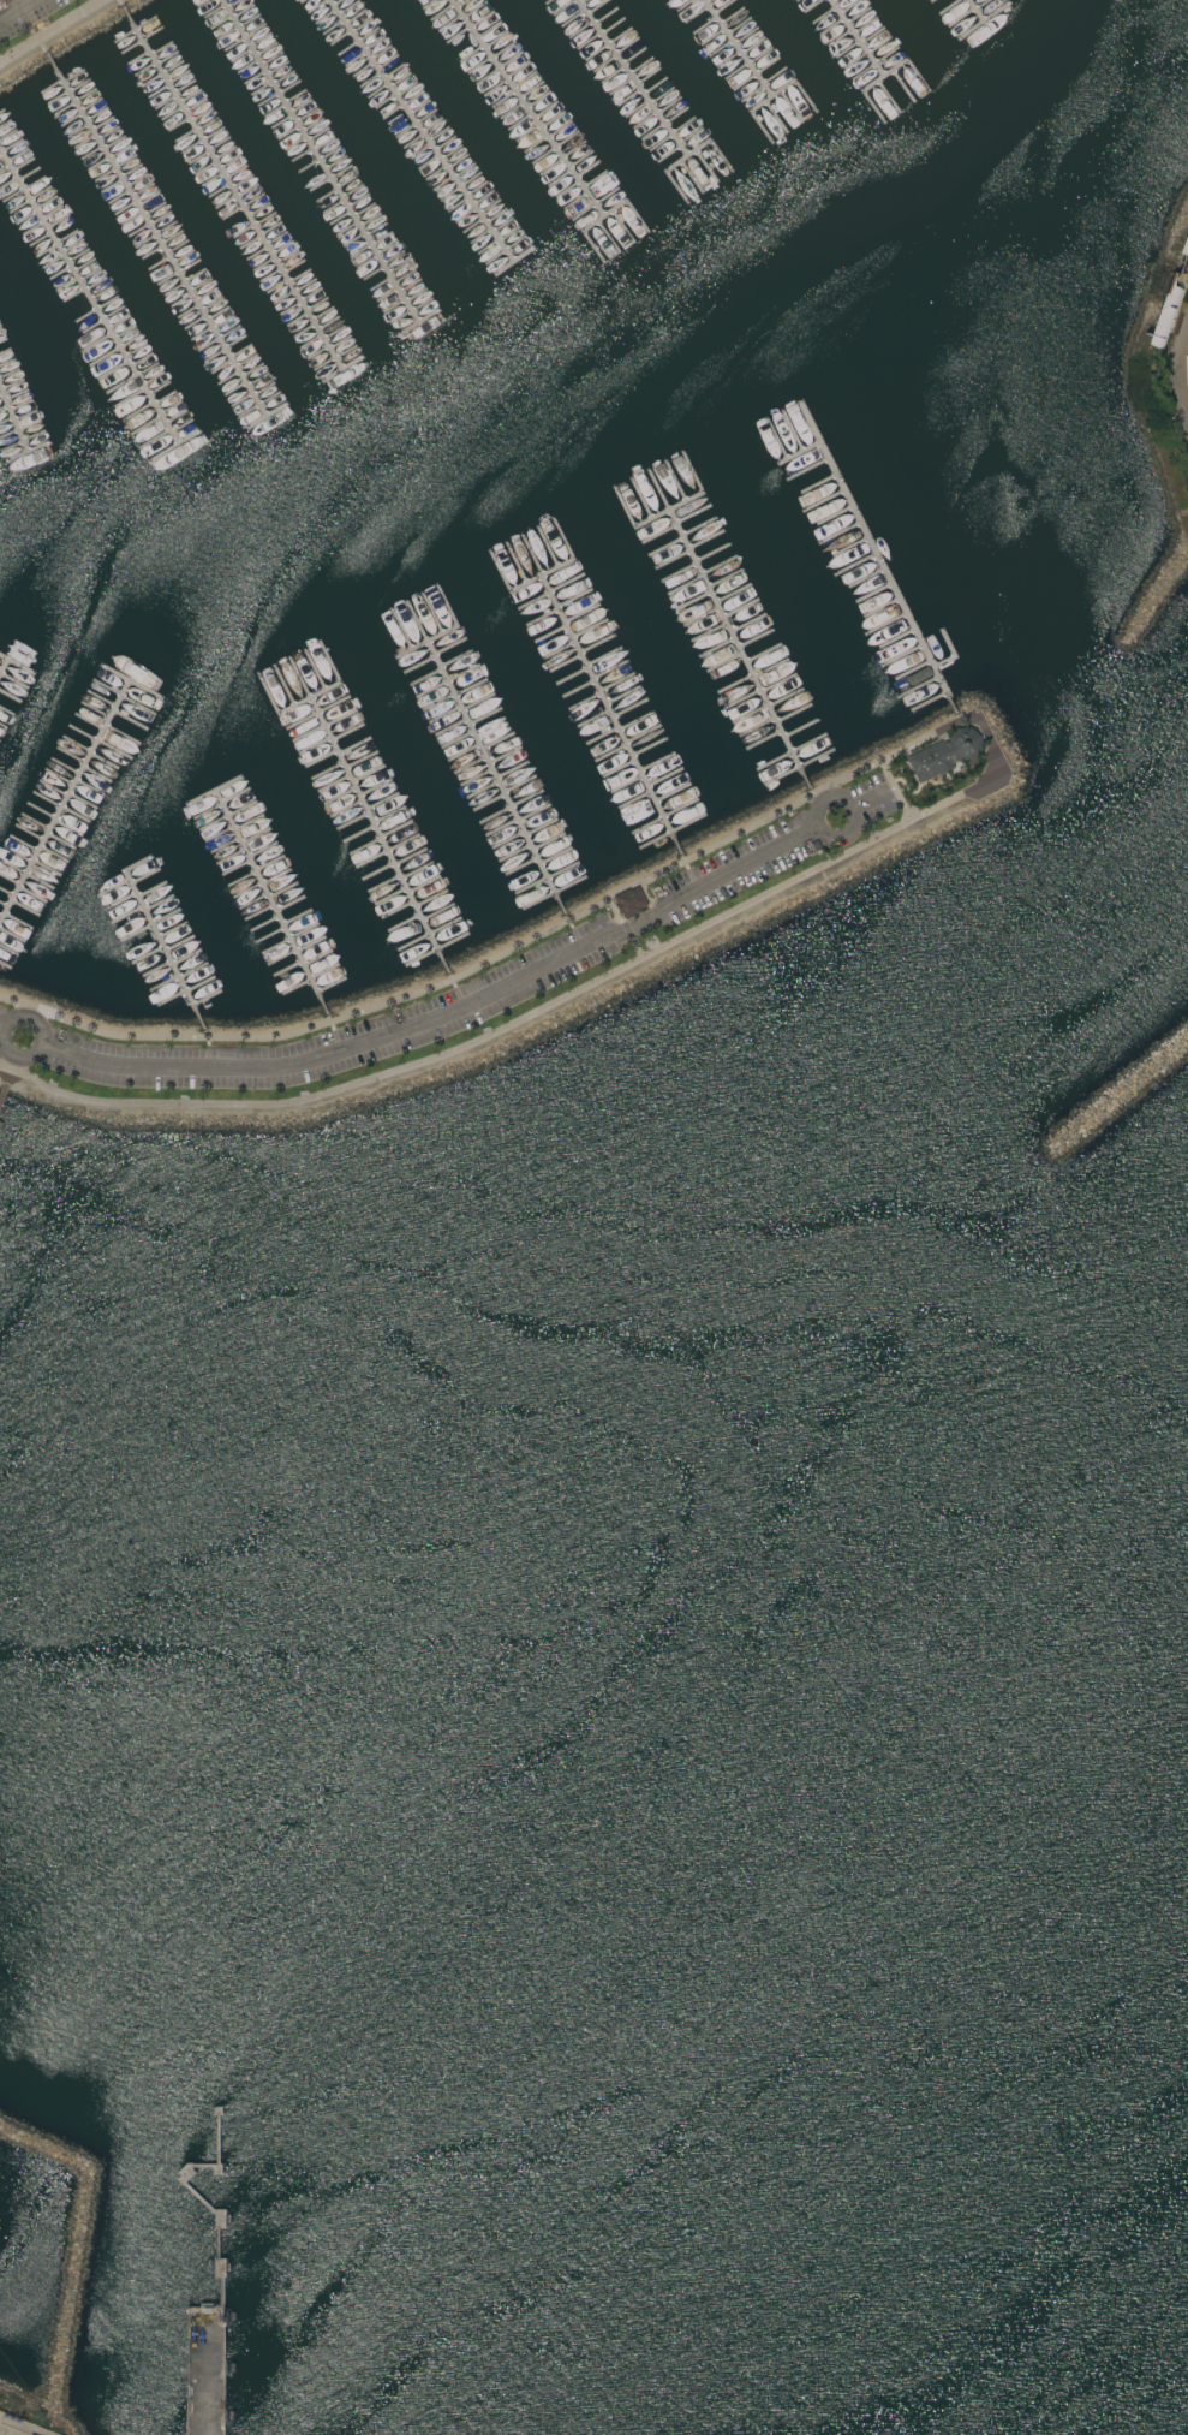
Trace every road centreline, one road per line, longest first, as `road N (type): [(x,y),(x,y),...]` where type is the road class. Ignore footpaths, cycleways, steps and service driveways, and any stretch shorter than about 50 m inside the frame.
road 1 (residential): [(46,1047),(117,1067),(281,1071),(436,1020),(820,829)]
road 2 (residential): [(41,1024),(20,1018),(8,1026),(11,1055),(38,1058),(47,1037),(41,1024)]
road 3 (residential): [(855,805),(842,798),(822,808),(824,835),(846,841),(858,833),(855,805)]

